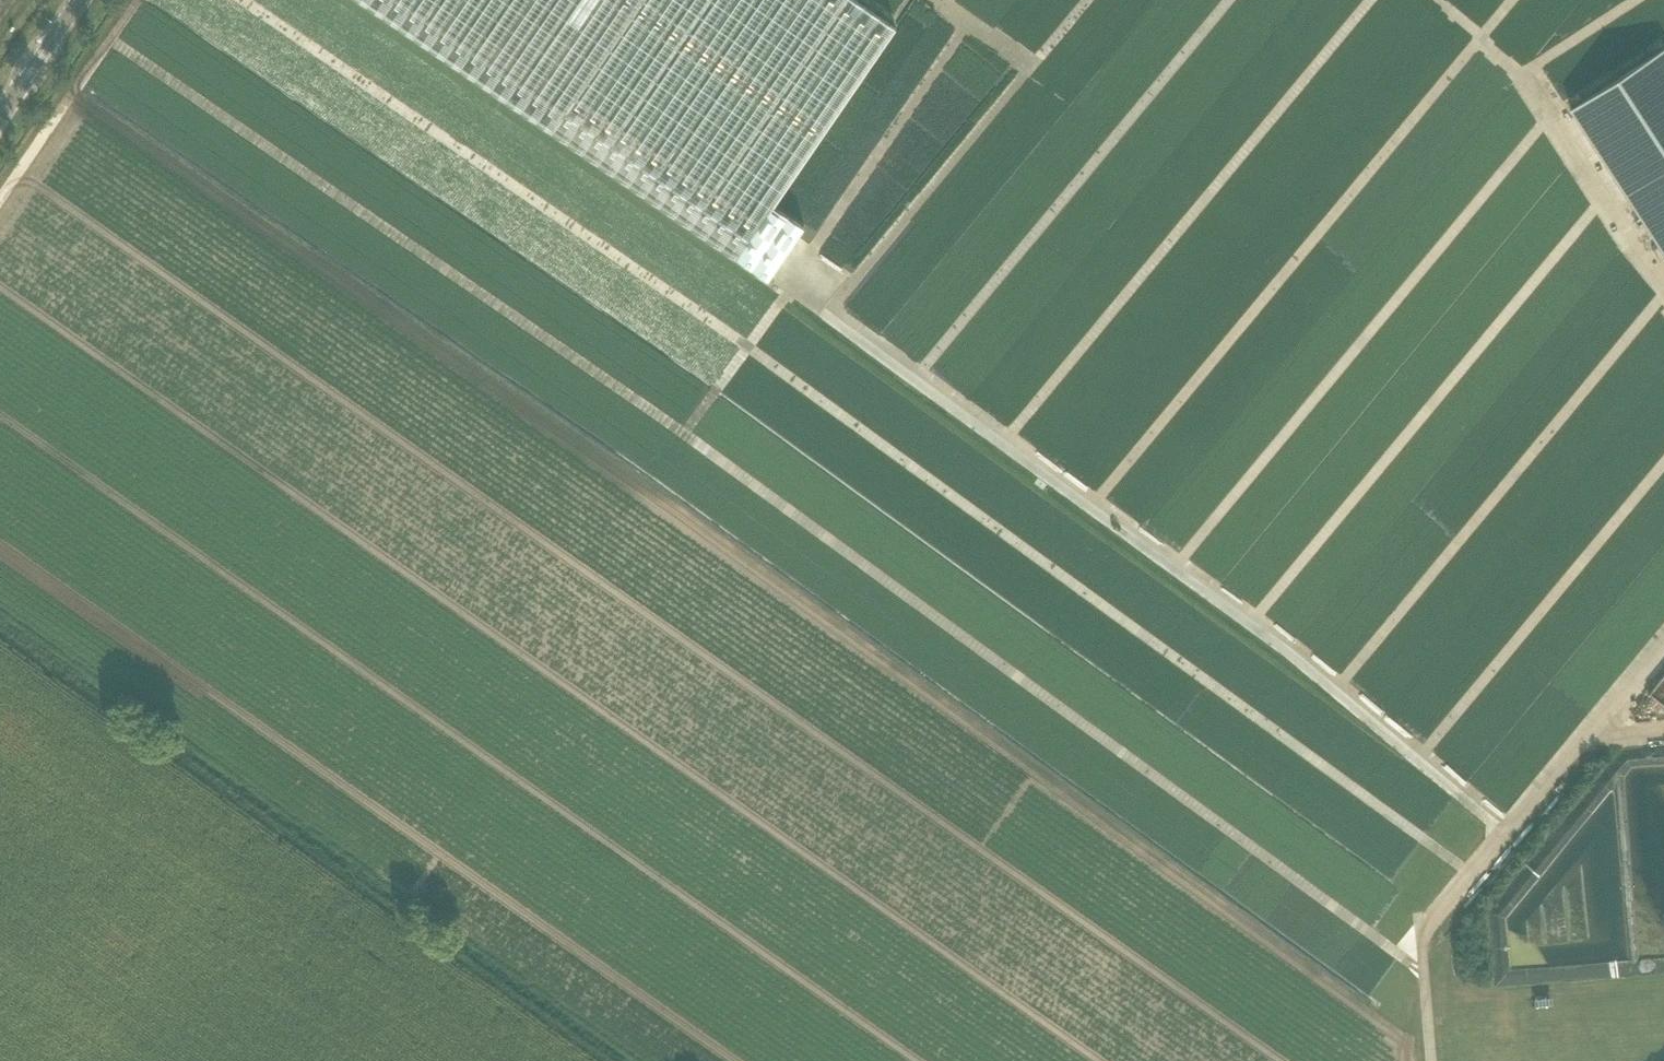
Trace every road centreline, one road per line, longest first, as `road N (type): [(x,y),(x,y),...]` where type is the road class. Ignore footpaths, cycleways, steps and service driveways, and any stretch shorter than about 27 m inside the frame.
road 1 (track): [(1428,1060),(1422,936),(1496,842)]
road 2 (tertiary): [(0,113),(81,0)]

